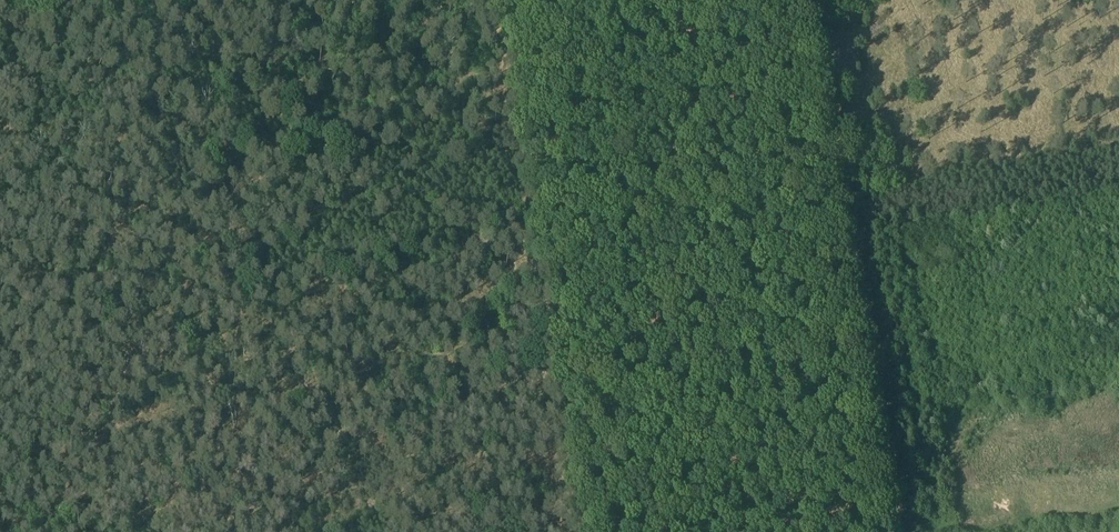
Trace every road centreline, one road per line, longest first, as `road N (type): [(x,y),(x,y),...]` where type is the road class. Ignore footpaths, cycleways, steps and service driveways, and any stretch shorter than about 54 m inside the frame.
road 1 (track): [(0,438),(861,294)]
road 2 (track): [(817,0),(861,294)]
road 3 (track): [(861,294),(897,531)]

